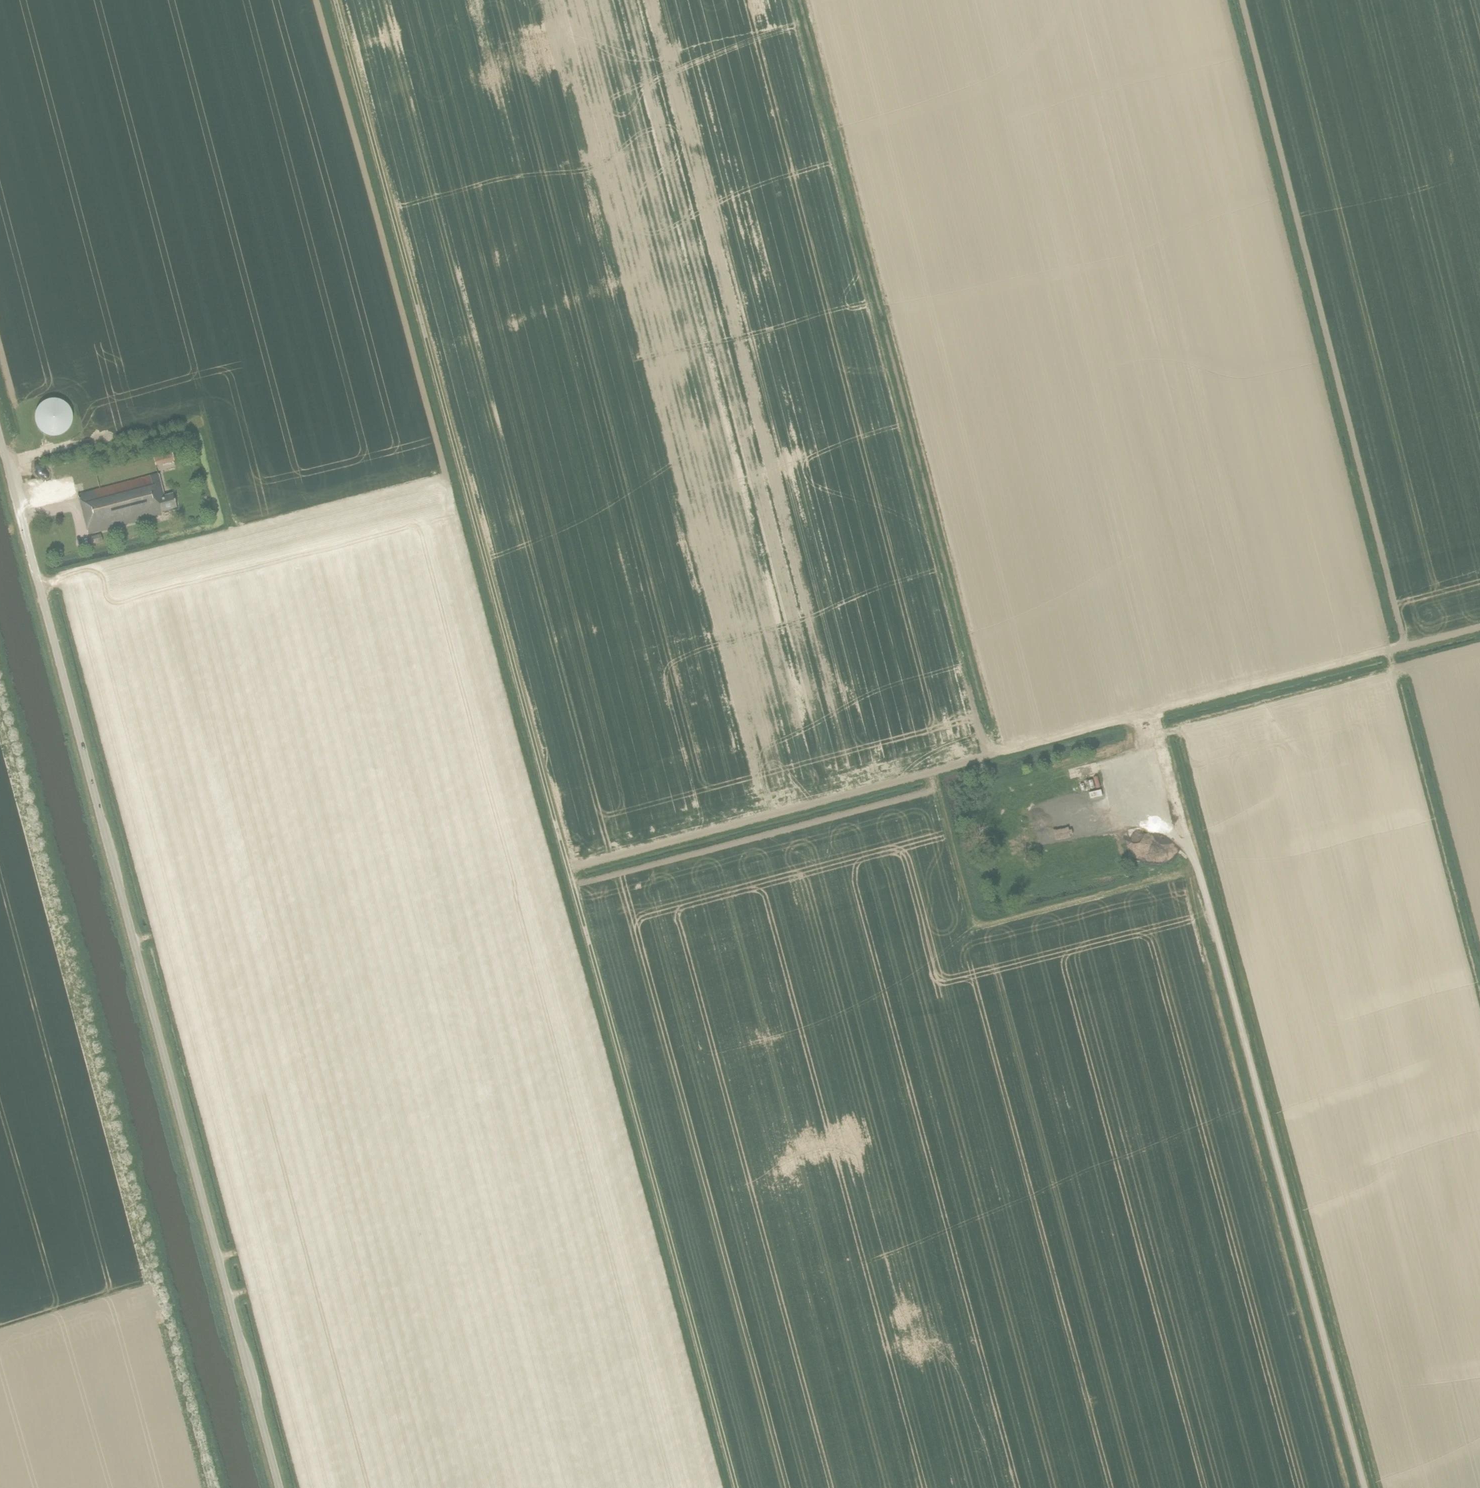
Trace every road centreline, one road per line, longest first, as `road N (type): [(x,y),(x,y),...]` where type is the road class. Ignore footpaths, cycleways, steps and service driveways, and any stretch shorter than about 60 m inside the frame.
road 1 (track): [(737,1487),(335,0)]
road 2 (unclassified): [(279,1487),(0,443)]
road 3 (unclassified): [(1365,1487),(1195,860)]

